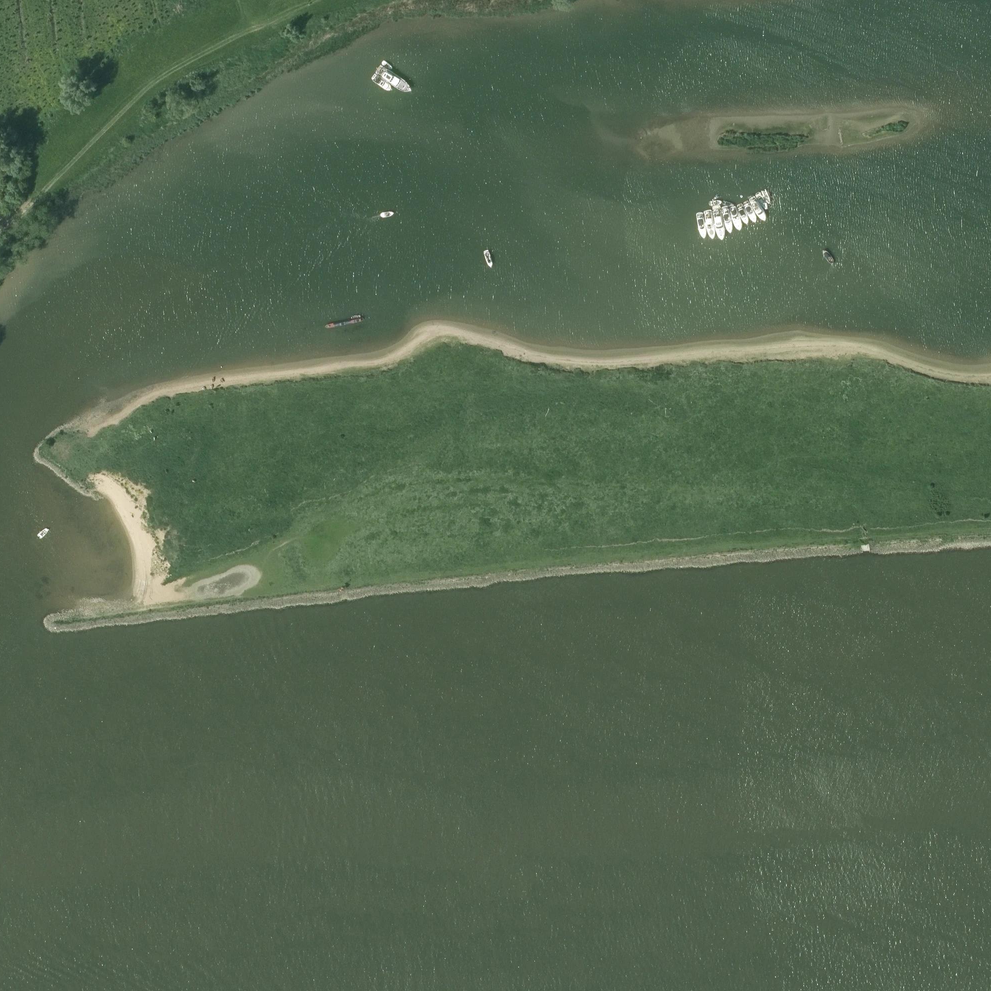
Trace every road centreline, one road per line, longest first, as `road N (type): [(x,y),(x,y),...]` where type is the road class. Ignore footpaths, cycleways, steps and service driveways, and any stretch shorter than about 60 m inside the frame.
road 1 (track): [(0,226),(155,77),(255,22),(322,0)]

